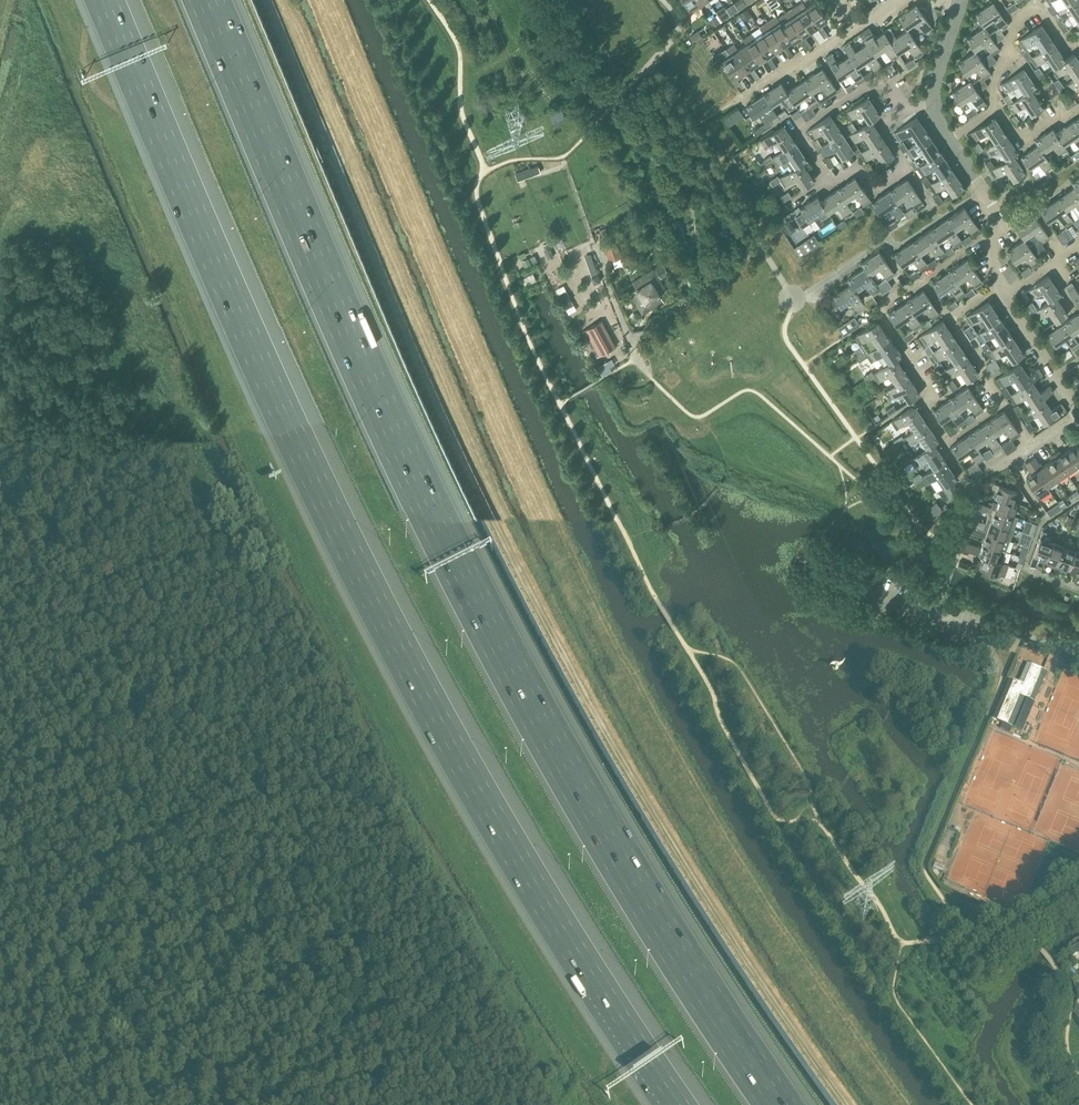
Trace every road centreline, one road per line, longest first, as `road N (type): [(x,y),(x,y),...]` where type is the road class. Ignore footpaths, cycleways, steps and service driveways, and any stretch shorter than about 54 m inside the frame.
road 1 (motorway): [(783,1104),(596,813),(479,599),(361,352),(211,0)]
road 2 (motorway): [(105,0),(259,360),(398,647),(543,902),(675,1104)]
road 3 (residential): [(946,443),(928,392),(879,311),(923,279)]
road 4 (residential): [(902,113),(882,80),(799,130),(831,181)]
road 5 (residential): [(1078,47),(1062,40),(1040,9),(1014,25),(991,87),(997,108)]
road 6 (residential): [(1077,411),(1001,299)]
road 7 (residential): [(744,96),(855,25)]

